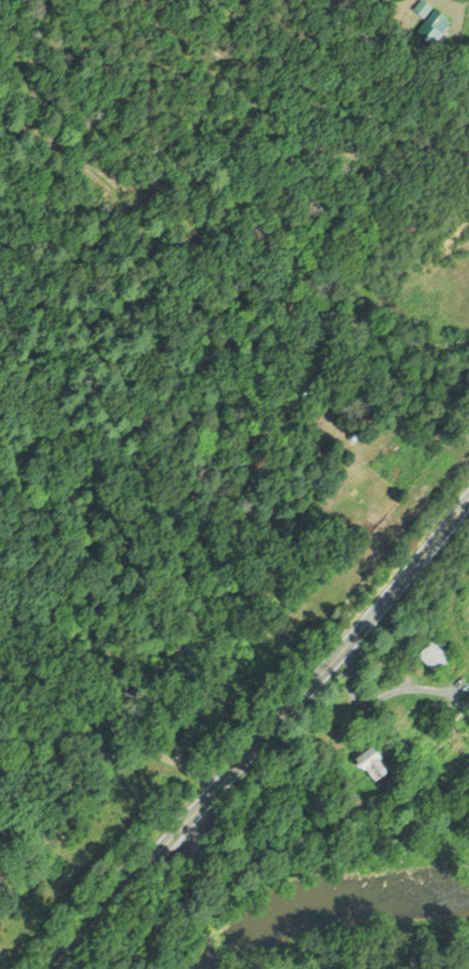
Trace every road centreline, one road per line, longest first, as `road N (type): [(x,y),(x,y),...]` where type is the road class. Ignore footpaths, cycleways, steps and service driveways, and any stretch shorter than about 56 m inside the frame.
road 1 (secondary): [(55,968),(222,786),(468,472)]

